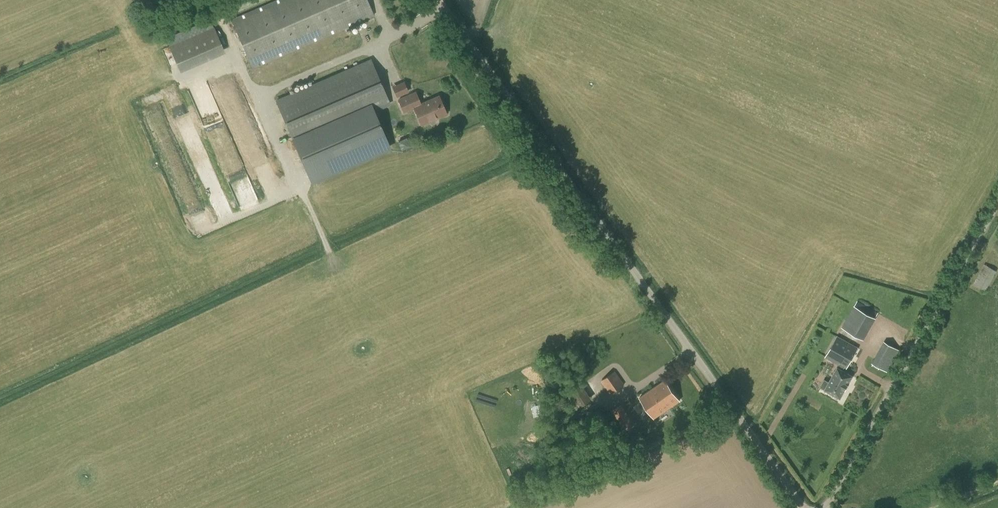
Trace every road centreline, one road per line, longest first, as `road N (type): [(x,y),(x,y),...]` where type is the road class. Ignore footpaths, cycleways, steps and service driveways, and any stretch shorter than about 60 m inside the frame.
road 1 (unclassified): [(805,507),(434,0)]
road 2 (unclassified): [(826,507),(997,203)]

